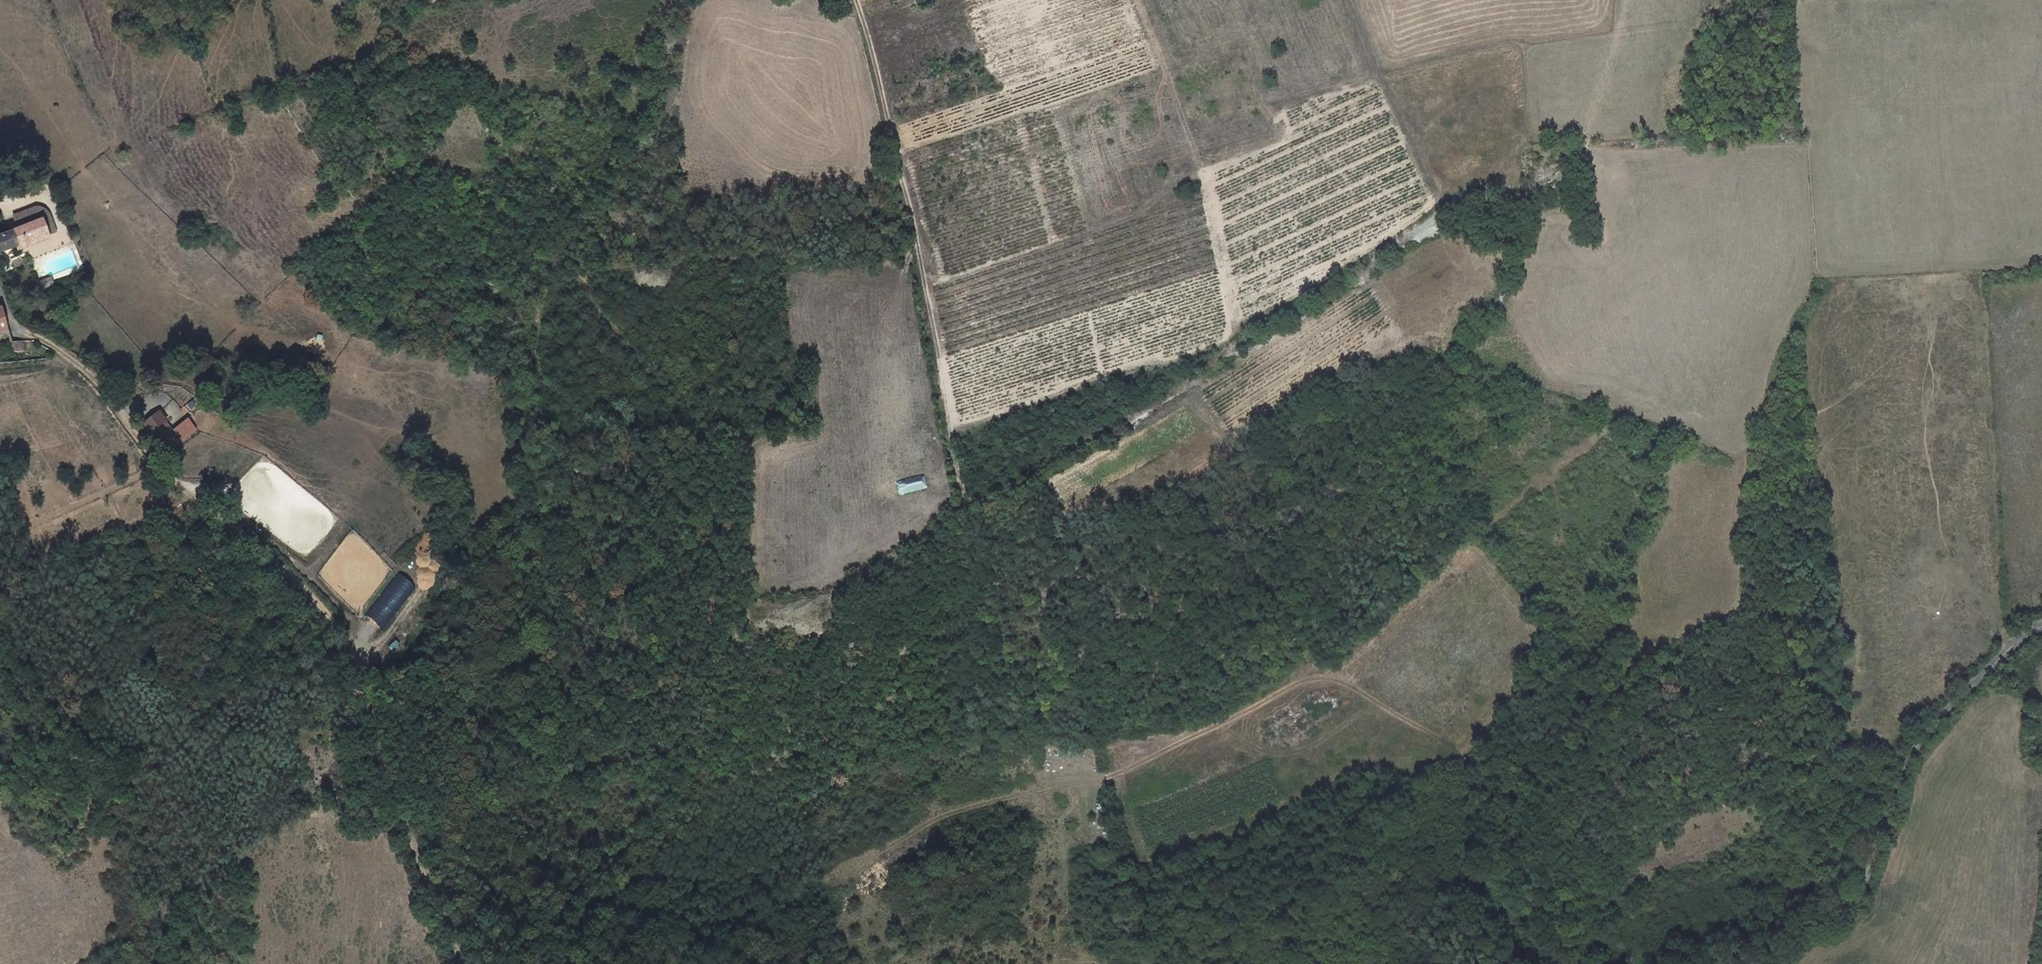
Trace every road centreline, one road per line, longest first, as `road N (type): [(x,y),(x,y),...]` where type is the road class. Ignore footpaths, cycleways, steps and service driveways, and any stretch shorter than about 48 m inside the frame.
road 1 (track): [(19,329),(84,370),(174,480),(278,567),(347,652),(399,812),(464,963)]
road 2 (track): [(856,0),(914,228),(967,505)]
road 3 (unclassified): [(1757,963),(1777,940),(1839,910),(1865,885),(1912,755),(1987,669),(2041,626)]
road 4 (track): [(1527,963),(1497,944),(1476,875),(1466,758),(1336,677)]
road 5 (track): [(926,289),(1215,191)]

